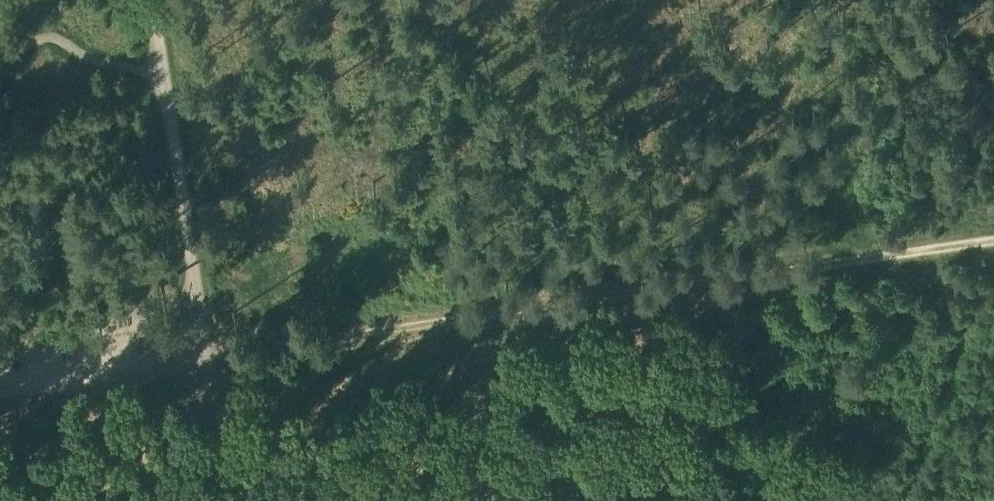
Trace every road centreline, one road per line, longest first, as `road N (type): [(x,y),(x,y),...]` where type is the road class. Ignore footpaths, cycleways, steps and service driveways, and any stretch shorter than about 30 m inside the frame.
road 1 (track): [(993,242),(211,358)]
road 2 (track): [(861,262),(822,0)]
road 3 (track): [(211,358),(168,97)]
road 4 (unclassified): [(173,364),(0,390)]
road 5 (track): [(211,358),(233,500)]

